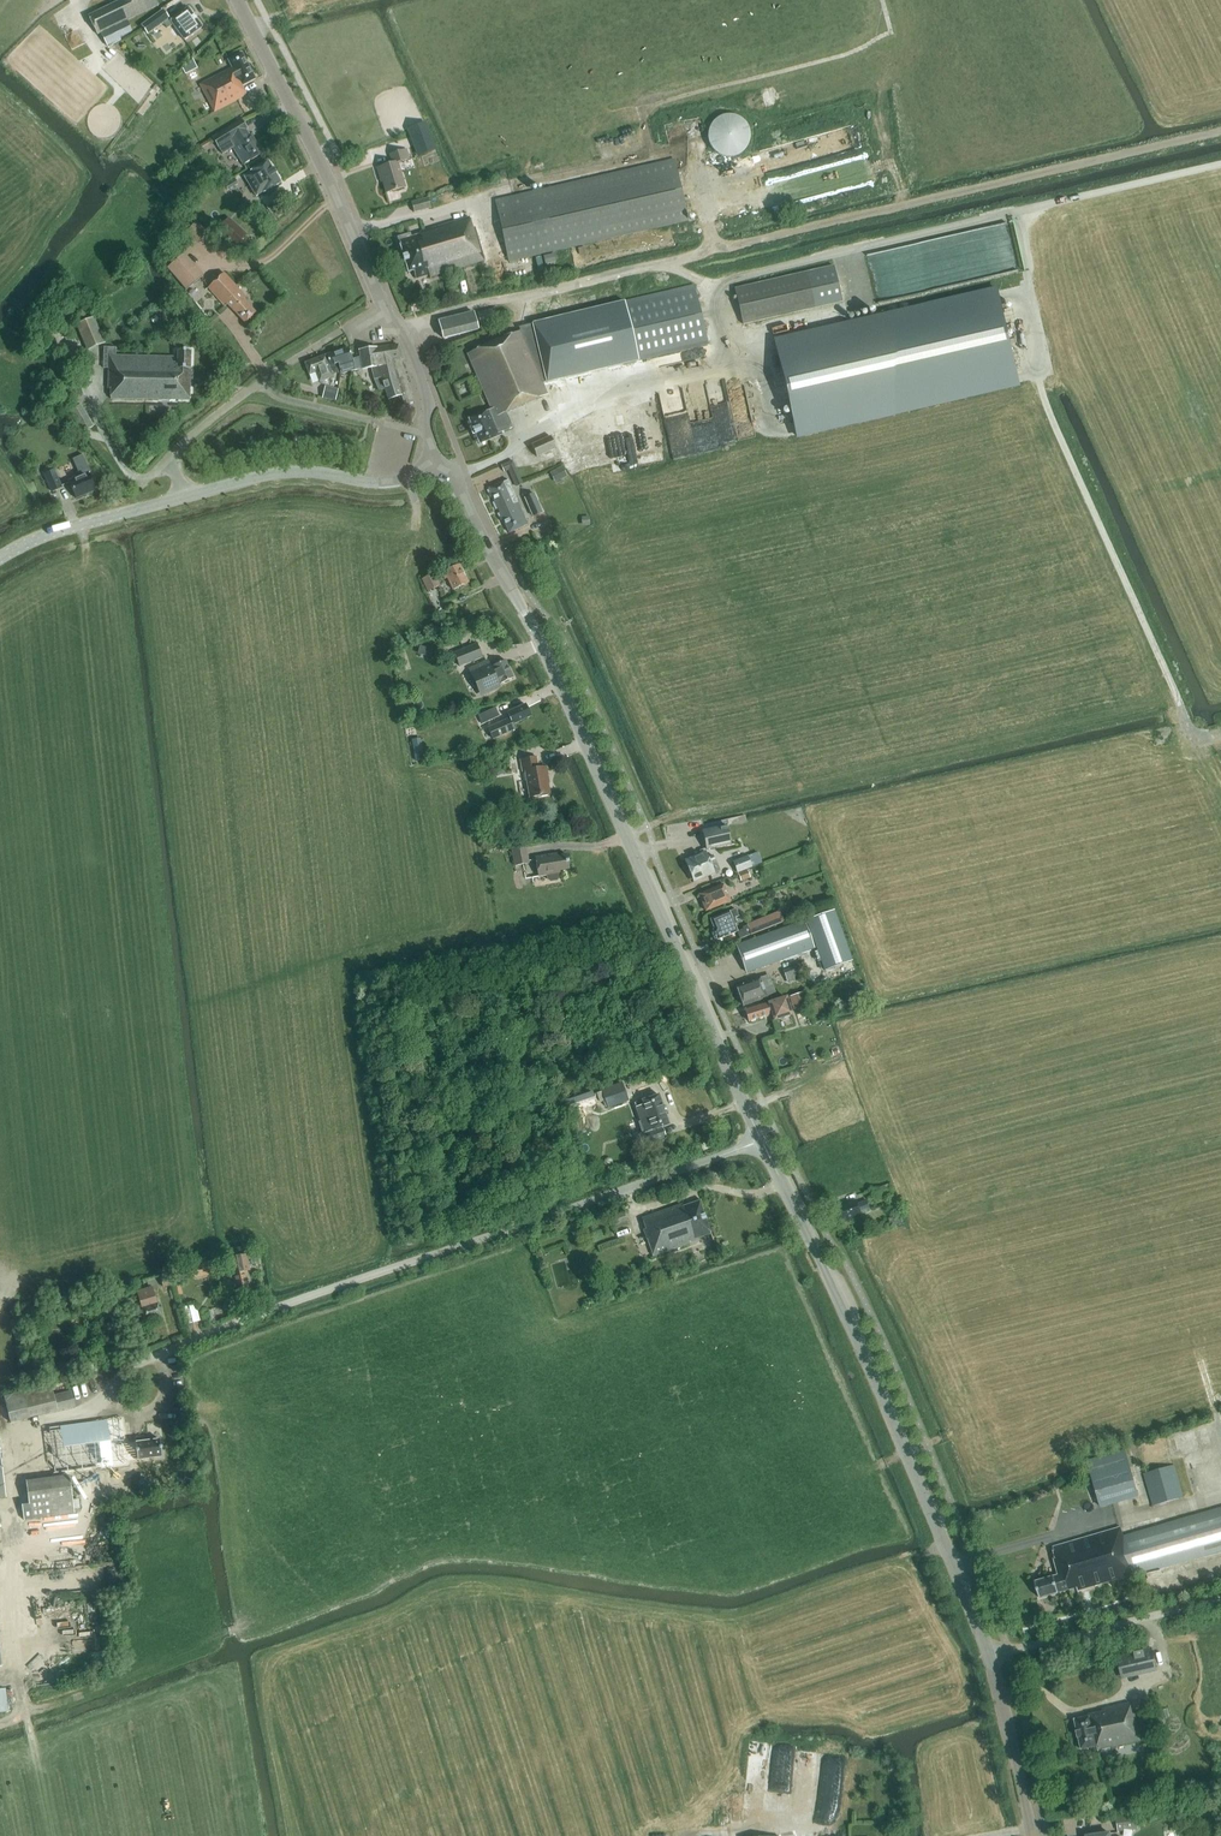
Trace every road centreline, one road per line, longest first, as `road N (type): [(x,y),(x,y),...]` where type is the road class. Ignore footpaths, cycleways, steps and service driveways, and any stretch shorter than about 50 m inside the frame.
road 1 (secondary): [(1033,1835),(988,1657),(886,1406),(540,643),(456,481),(438,464)]
road 2 (track): [(1220,738),(1188,726),(1042,391),(1012,212)]
road 3 (track): [(712,284),(1220,162)]
road 4 (track): [(714,248),(1220,133)]
road 5 (secondary): [(438,464),(425,426),(429,401),(406,341),(238,0)]
road 6 (tertiary): [(0,558),(46,536),(260,477),(301,472),(385,481),(438,464)]
road 7 (track): [(520,298),(714,248)]

